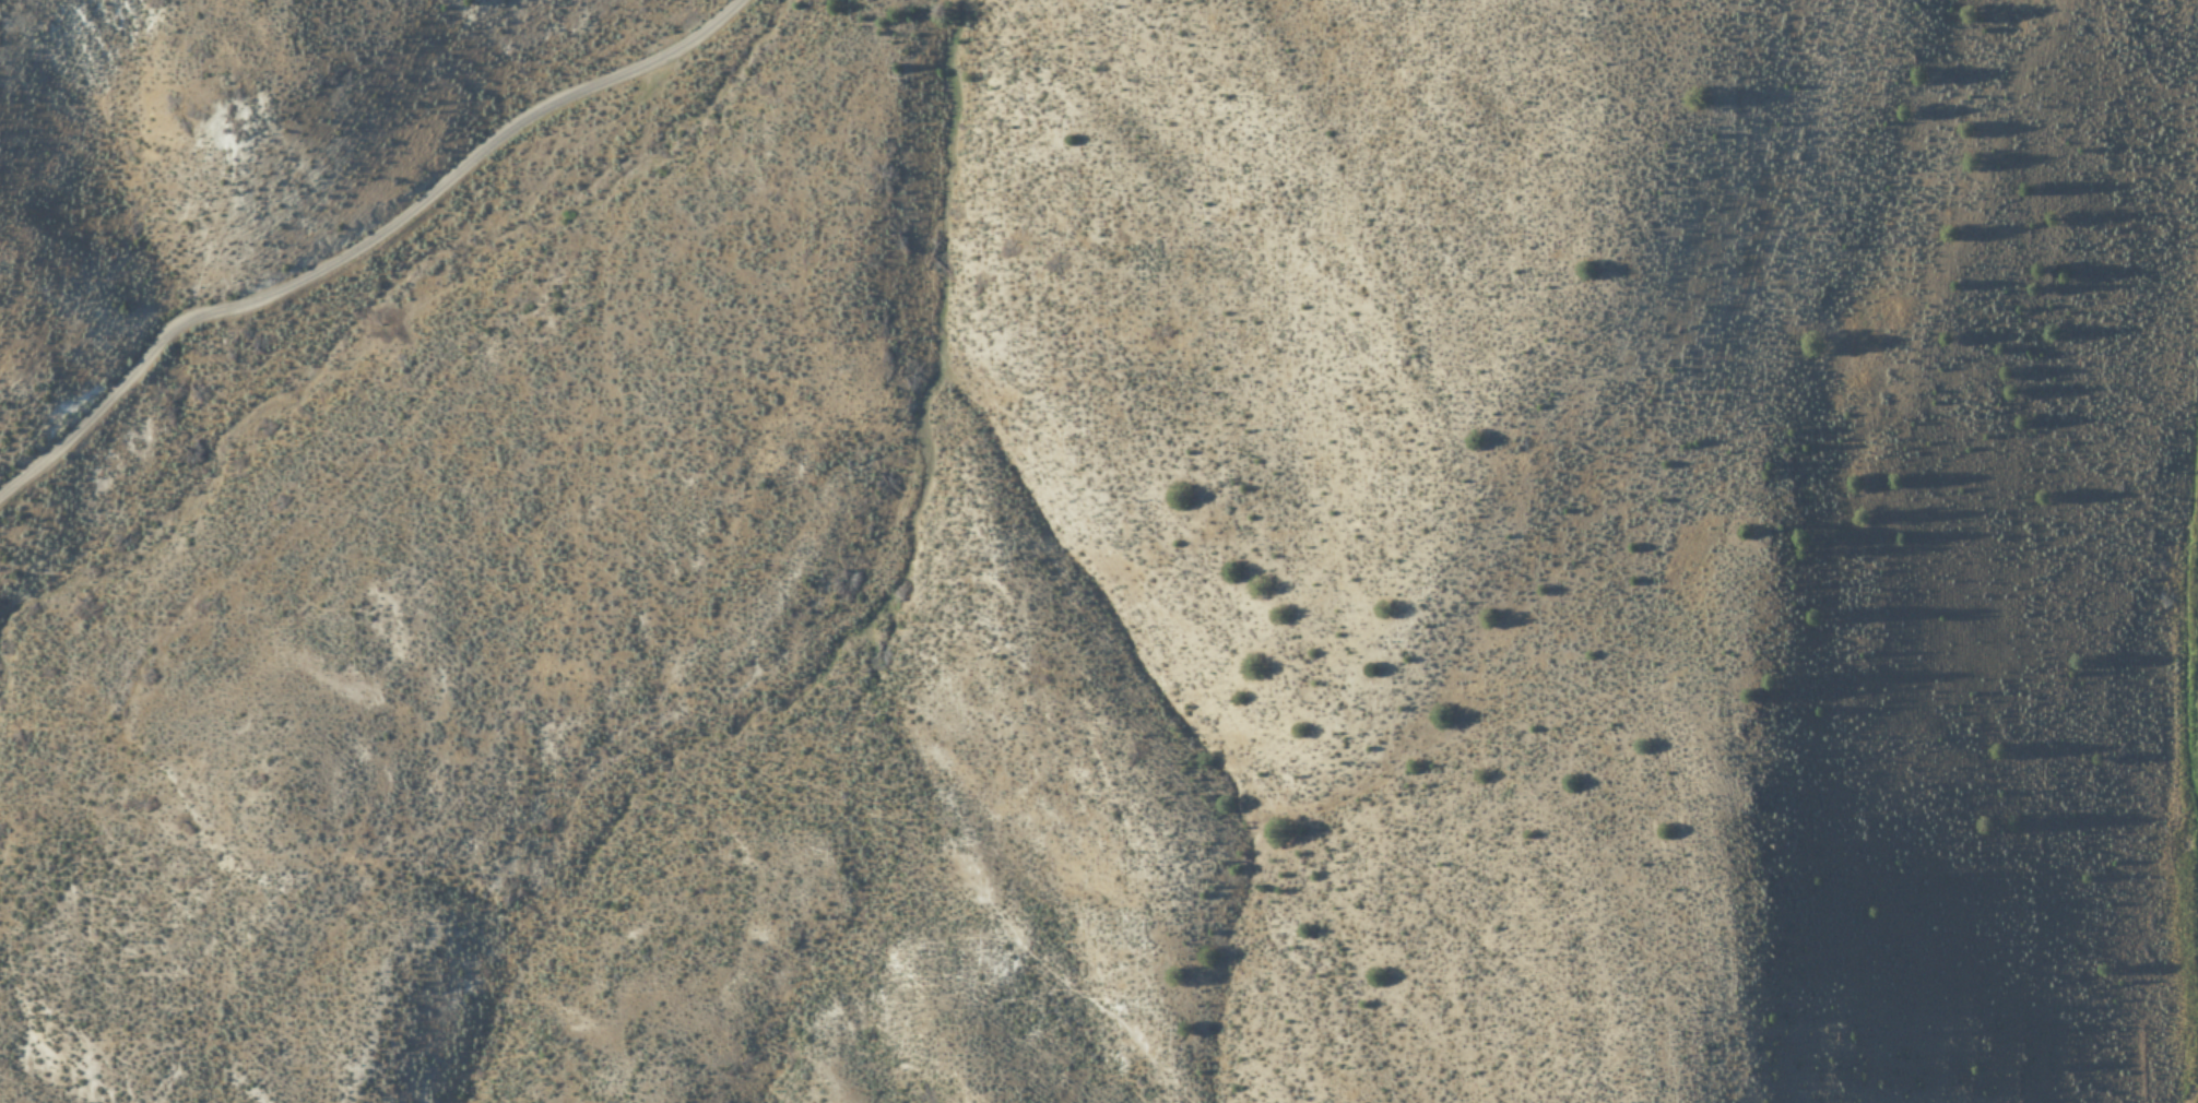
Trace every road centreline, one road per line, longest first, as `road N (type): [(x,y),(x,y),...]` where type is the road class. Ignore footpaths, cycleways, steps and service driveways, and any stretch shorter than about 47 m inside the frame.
road 1 (residential): [(0,531),(252,254),(639,55),(706,0)]

